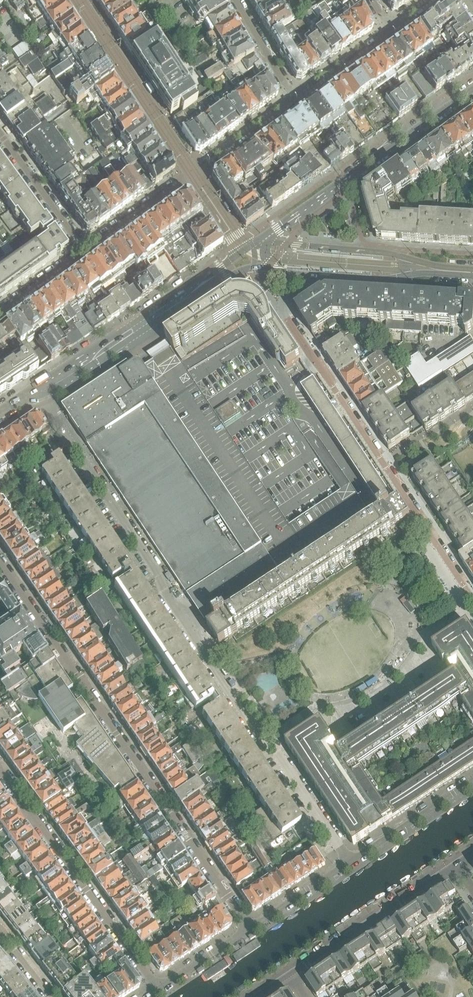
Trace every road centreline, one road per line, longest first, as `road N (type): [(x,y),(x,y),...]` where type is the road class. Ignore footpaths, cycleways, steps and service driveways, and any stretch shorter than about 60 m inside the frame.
road 1 (residential): [(250,929),(0,563)]
road 2 (residential): [(217,673),(40,389)]
road 3 (residential): [(472,599),(312,357)]
road 4 (residential): [(0,769),(158,989)]
road 5 (residential): [(472,88),(265,237)]
road 6 (residential): [(194,175),(79,0)]
road 7 (residential): [(291,973),(455,863)]
road 8 (tertiary): [(40,389),(198,286)]
road 9 (tertiary): [(444,271),(392,255),(265,237)]
road 10 (tertiary): [(292,274),(380,280),(444,271)]
road 11 (residential): [(472,782),(350,864)]
road 12 (residential): [(85,251),(0,135)]
road 13 (residential): [(350,864),(270,745)]
road 14 (residential): [(85,251),(194,175)]
road 15 (residential): [(293,97),(194,175)]
road 16 (residential): [(388,28),(382,41),(293,97)]

